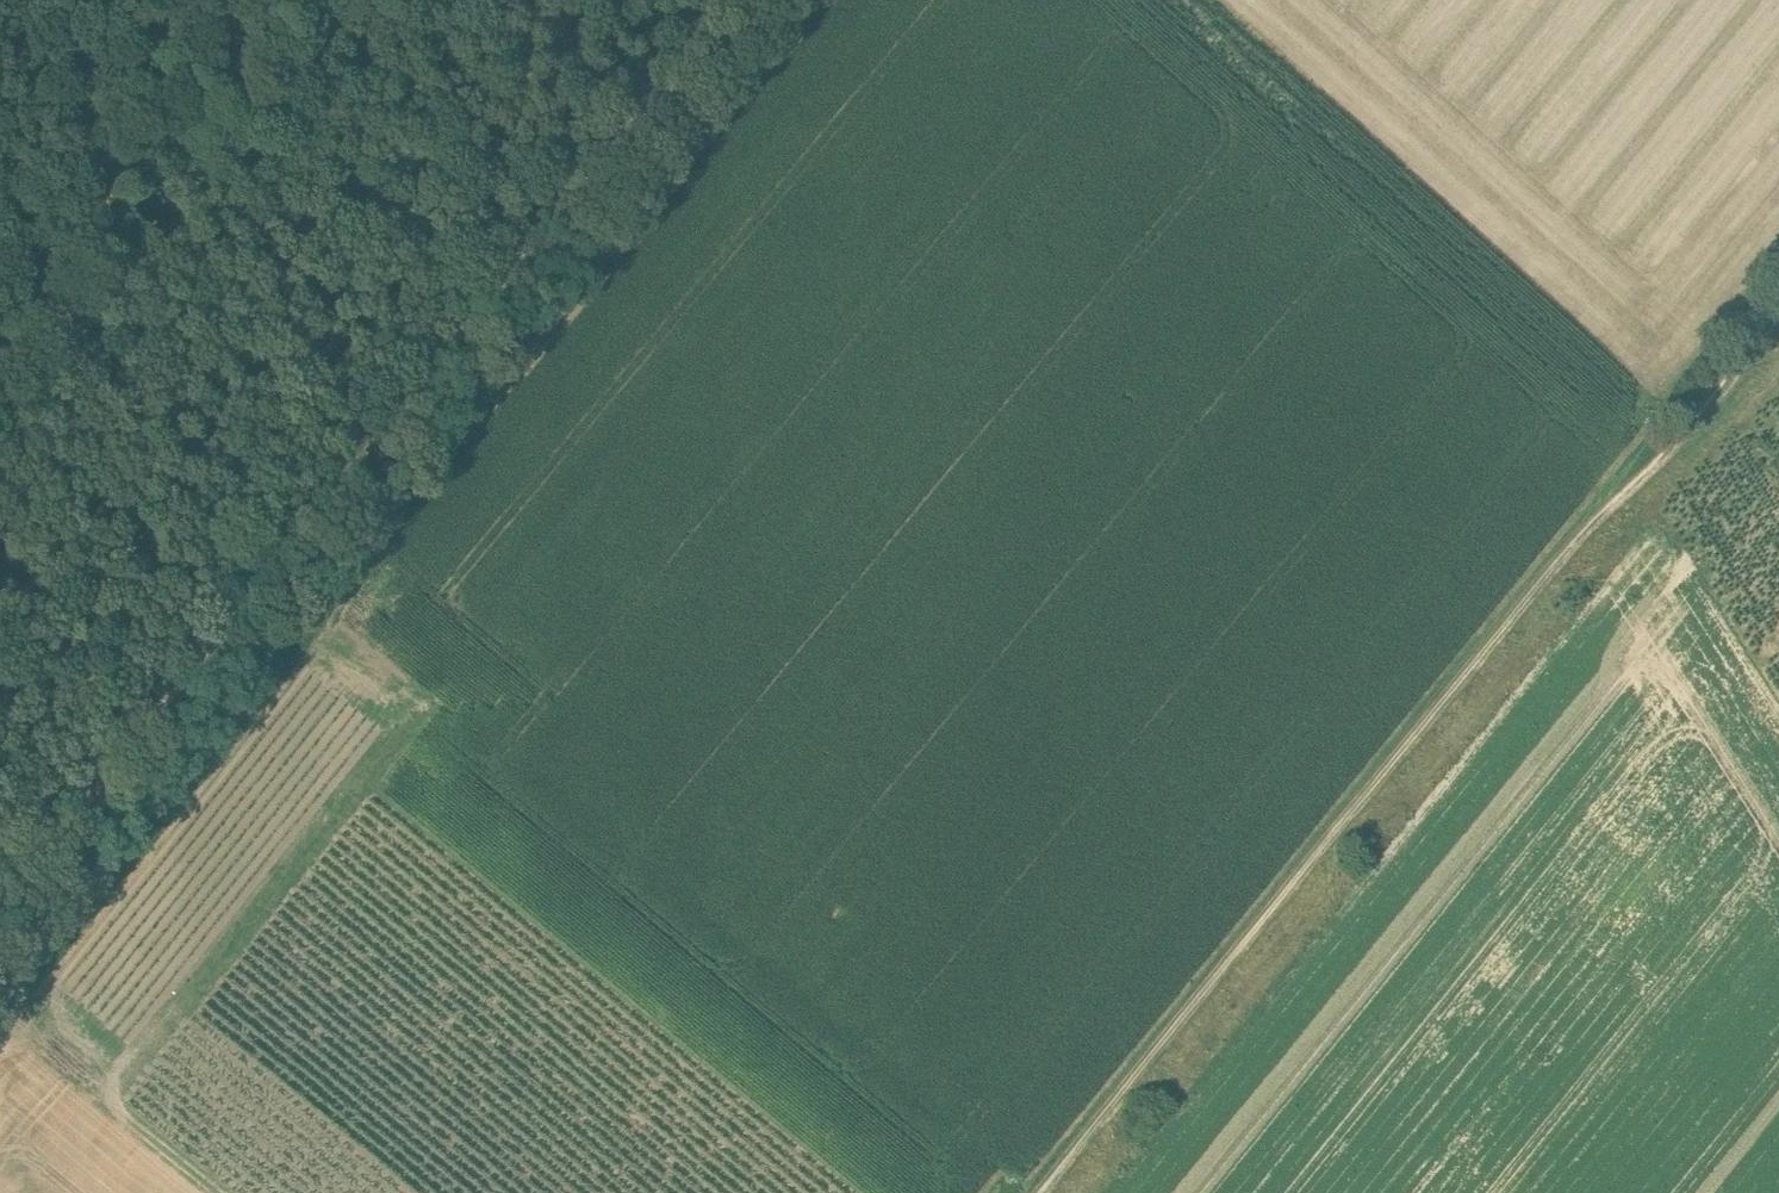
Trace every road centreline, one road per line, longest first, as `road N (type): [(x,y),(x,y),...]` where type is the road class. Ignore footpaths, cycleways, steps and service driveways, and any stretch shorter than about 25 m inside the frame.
road 1 (track): [(1778,296),(1054,1192)]

